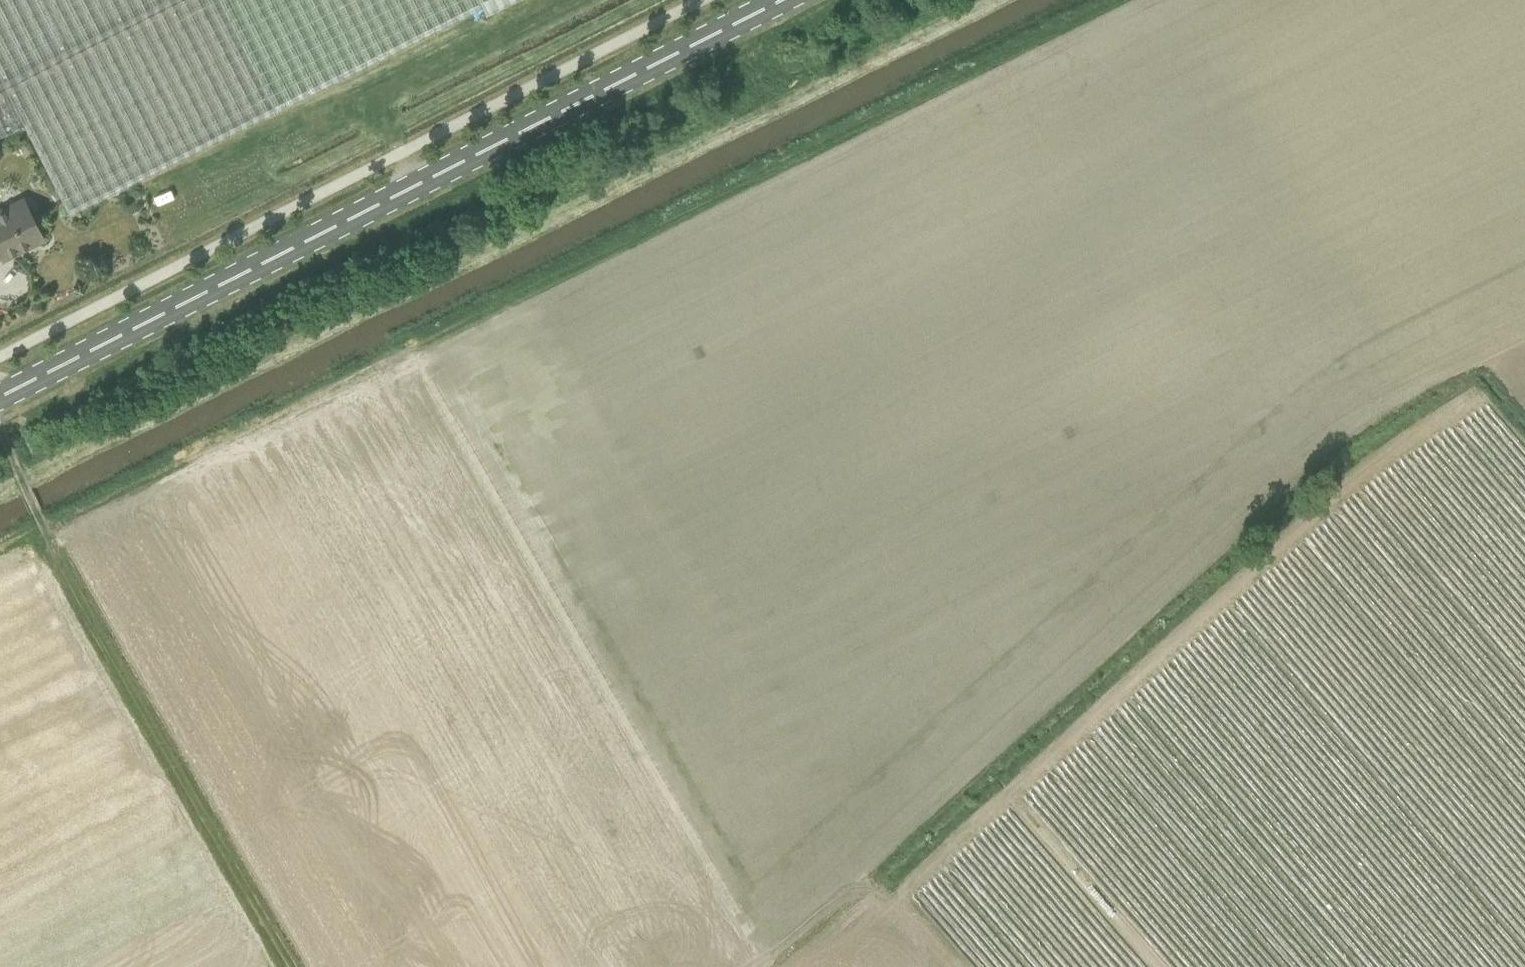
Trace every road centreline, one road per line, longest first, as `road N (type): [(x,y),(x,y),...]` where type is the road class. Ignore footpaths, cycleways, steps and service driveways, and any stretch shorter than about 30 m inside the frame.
road 1 (primary): [(0,397),(781,0)]
road 2 (track): [(300,966),(40,517),(0,424)]

